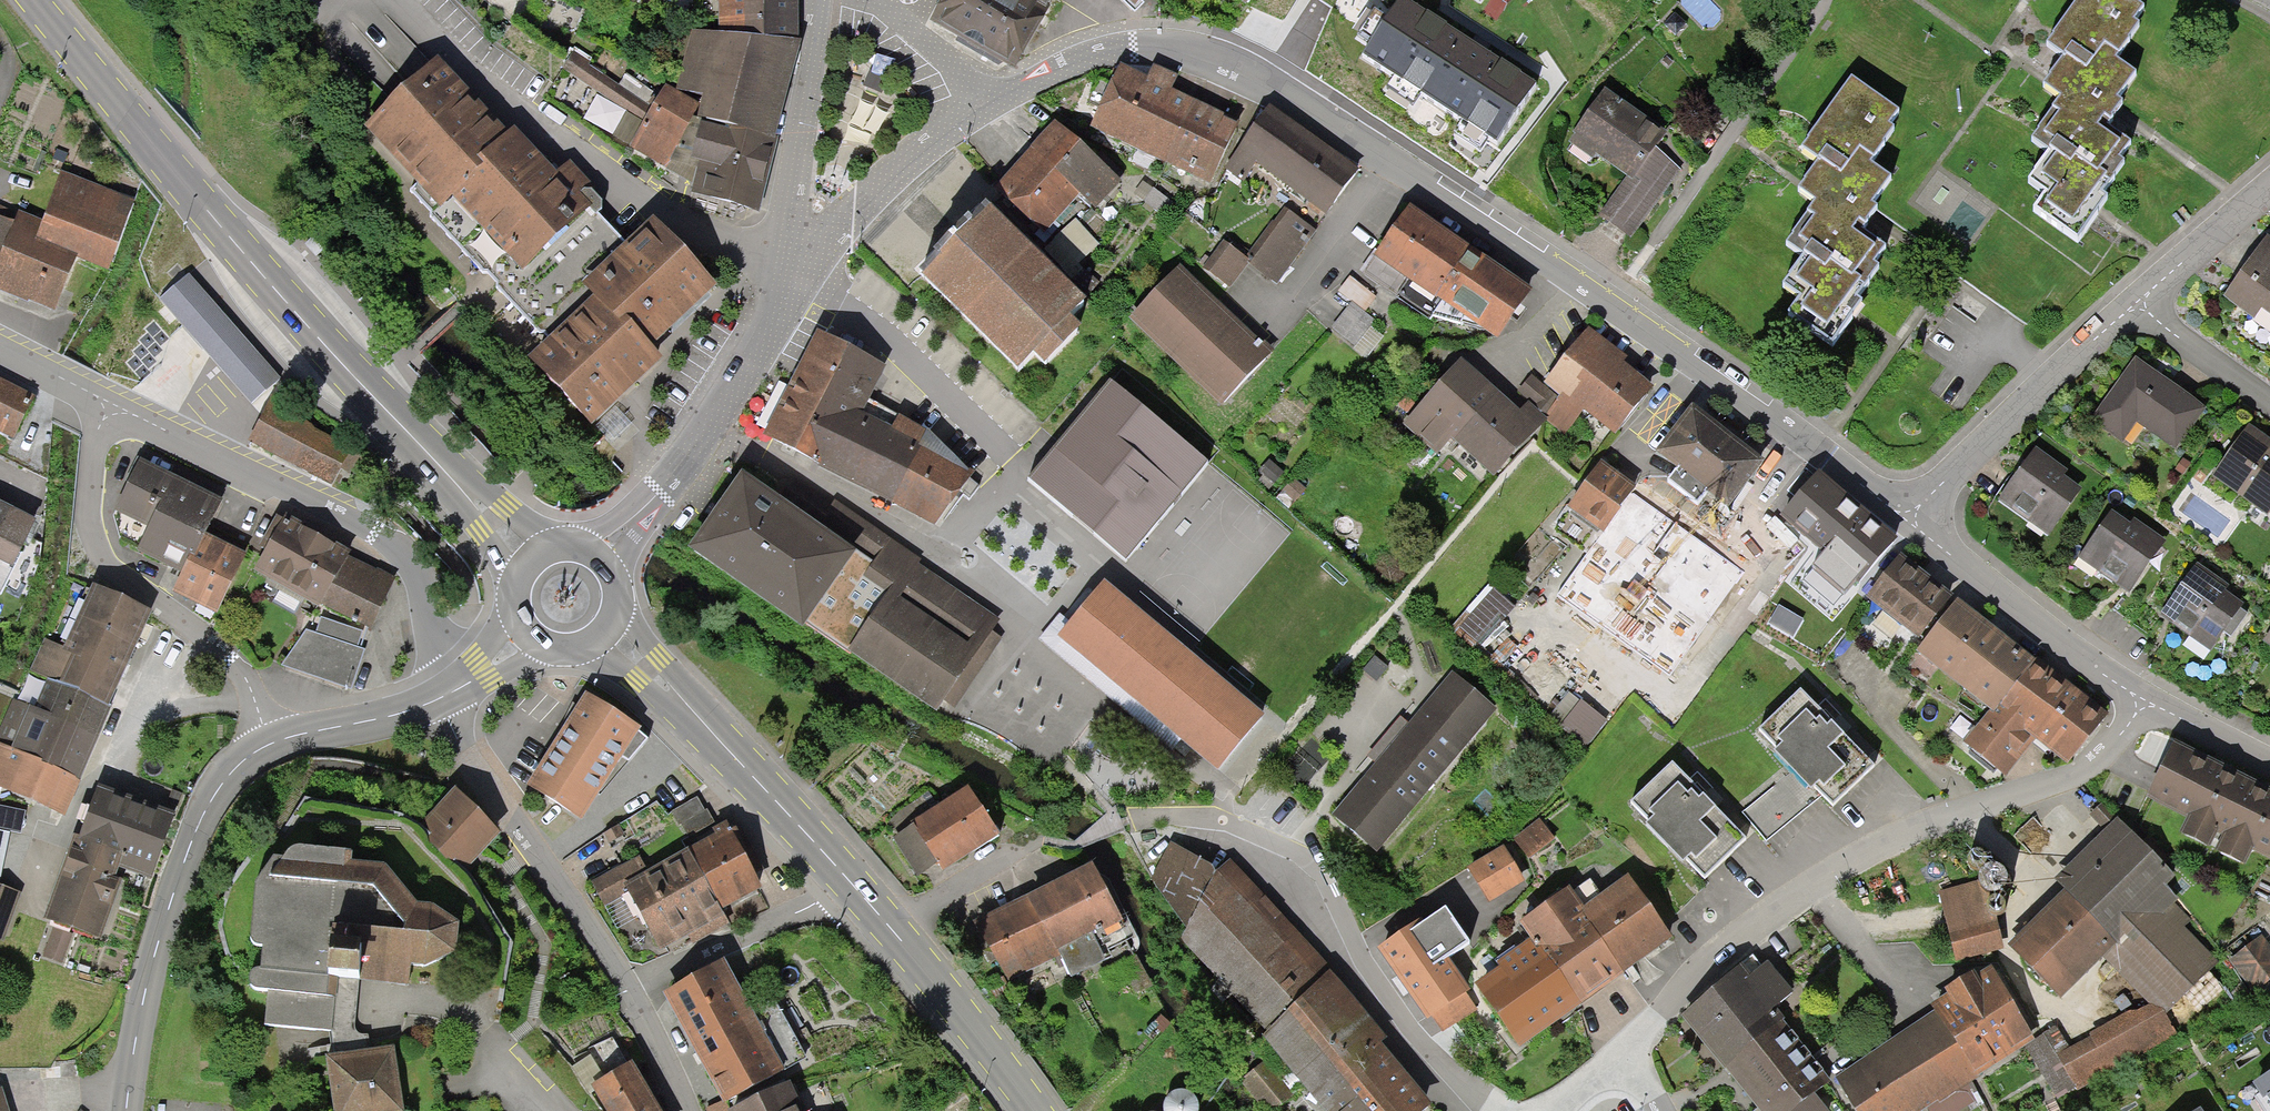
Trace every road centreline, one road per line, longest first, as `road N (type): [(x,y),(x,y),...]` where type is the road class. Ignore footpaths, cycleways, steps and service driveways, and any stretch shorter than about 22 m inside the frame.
road 1 (residential): [(983,107),(1101,51),(1191,50),(1233,65),(1388,157),(1610,306),(1906,519)]
road 2 (primary): [(529,561),(262,276),(32,0)]
road 3 (residential): [(1614,1058),(1760,921),(1868,852),(2075,775),(2144,702)]
road 4 (primary): [(1036,1110),(846,879),(607,629)]
road 5 (residential): [(1123,821),(1214,817),(1304,857),(1320,871),(1363,961),(1410,1028),(1492,1110)]
road 6 (residential): [(686,1110),(607,946),(480,775),(439,699)]
road 7 (residential): [(112,403),(386,541),(403,556),(440,658),(462,685)]
road 8 (residential): [(112,403),(86,485),(93,536),(121,570),(221,646),(254,687),(272,745)]
road 9 (tertiary): [(272,745),(226,782),(183,873),(141,1022),(132,1110)]
road 10 (residential): [(598,557),(709,424),(808,260)]
road 11 (residential): [(2143,291),(1977,441),(1906,519)]
road 12 (residential): [(1906,519),(2144,702)]
road 13 (residential): [(808,260),(789,232),(816,0)]
road 14 (residential): [(808,260),(920,151),(983,107)]
road 15 (tertiary): [(439,699),(272,745)]
road 16 (residential): [(2143,291),(2269,396)]
road 17 (residential): [(2269,193),(2143,291)]
road 18 (residential): [(983,107),(886,0)]
road 19 (residential): [(2144,702),(2269,762)]
road 20 (residential): [(0,345),(112,403)]

